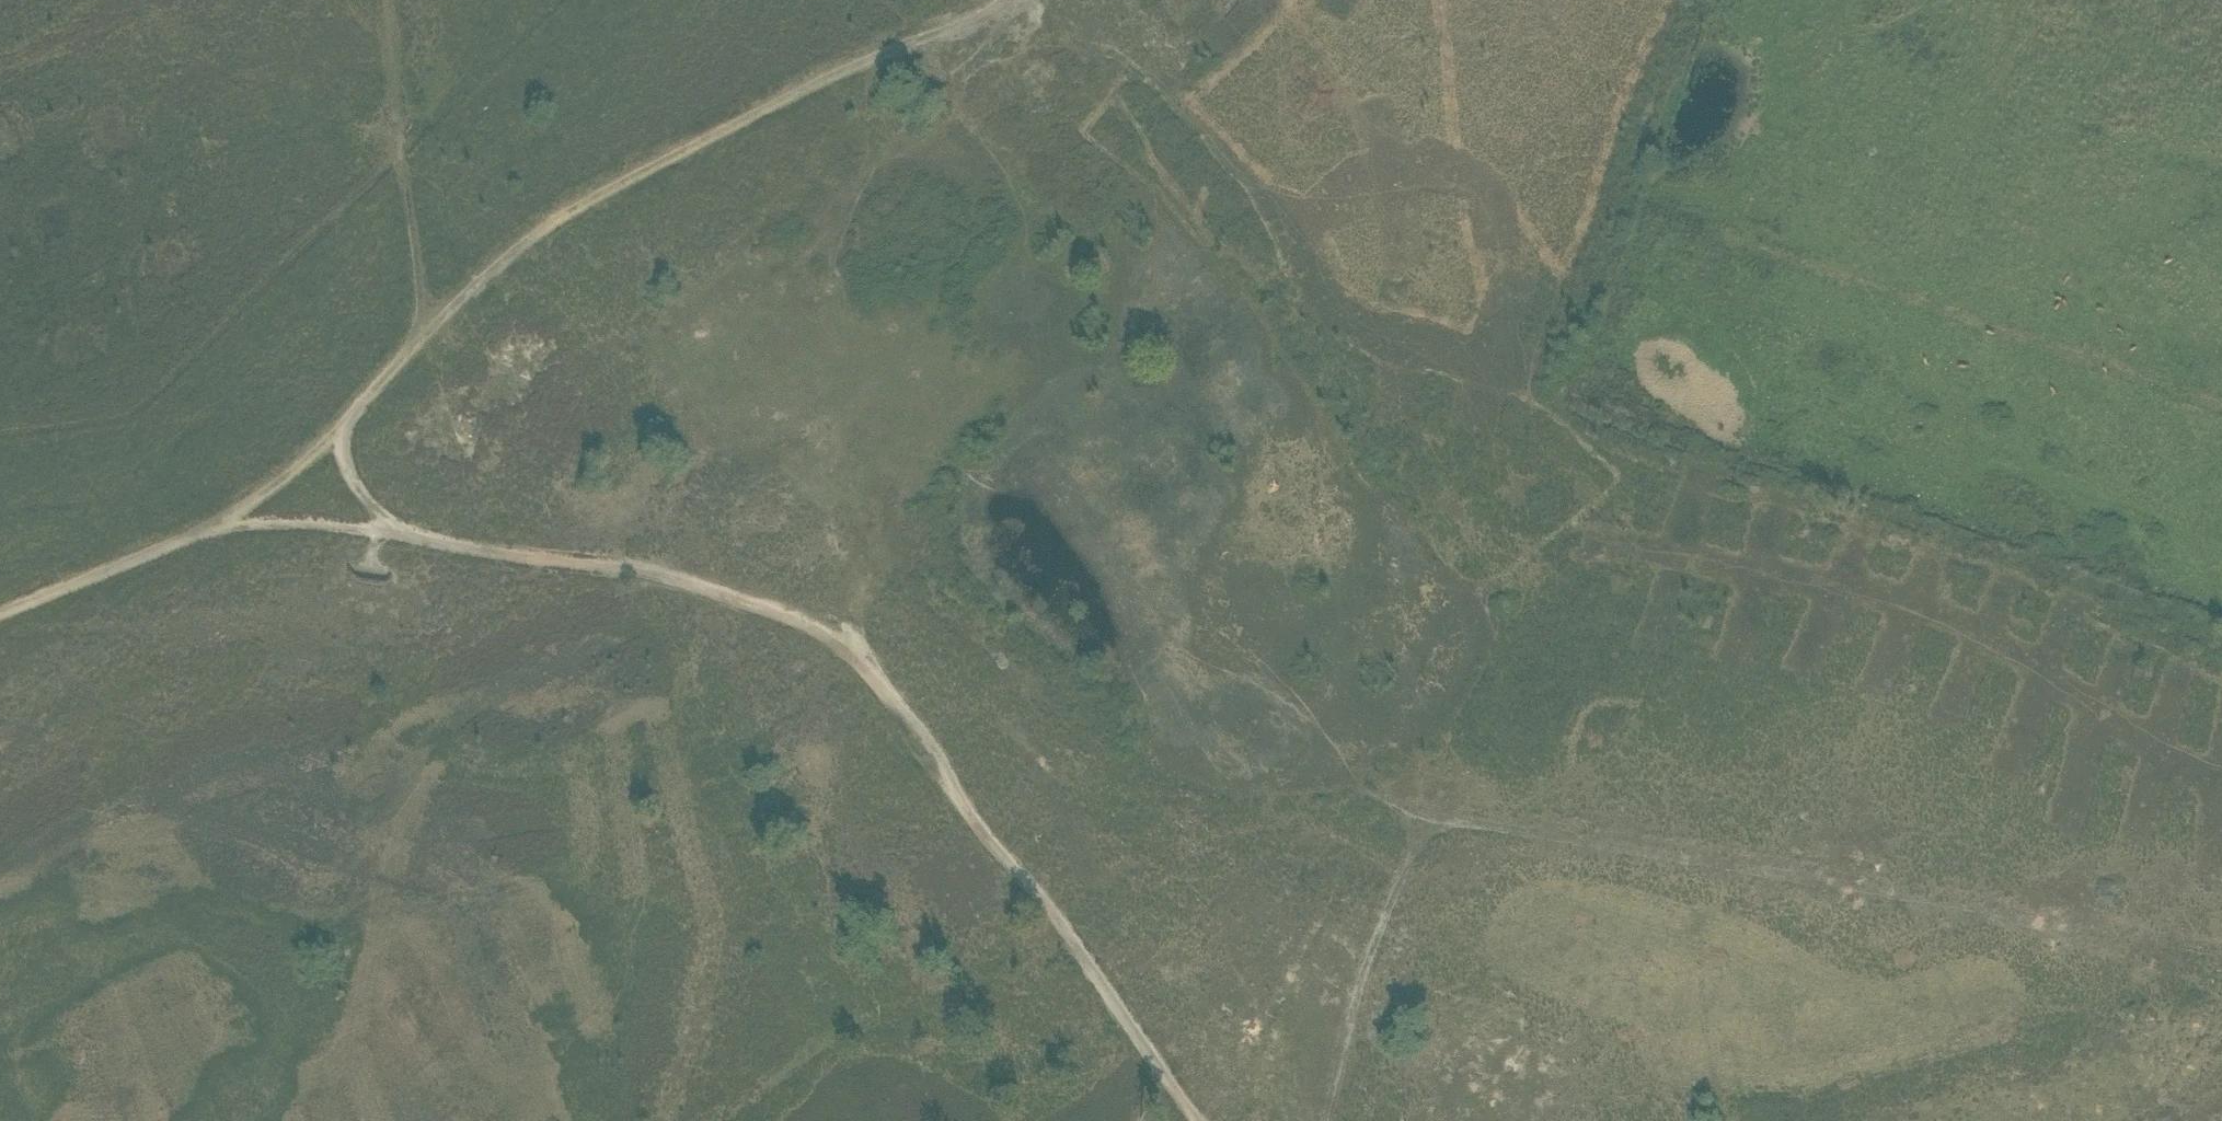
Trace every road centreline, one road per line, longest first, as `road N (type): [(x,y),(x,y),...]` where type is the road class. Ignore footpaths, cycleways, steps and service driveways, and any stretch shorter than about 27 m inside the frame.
road 1 (track): [(392,531),(652,576),(790,620),(851,653),(927,744),(1198,1120)]
road 2 (track): [(1009,0),(991,15),(862,61),(556,219),(400,357),(339,433)]
road 3 (track): [(417,341),(423,293),(387,0)]
road 4 (track): [(1422,823),(1362,970),(1325,1120)]
road 5 (track): [(210,529),(0,615)]
road 6 (track): [(210,529),(392,531)]
road 7 (track): [(339,433),(210,529)]

